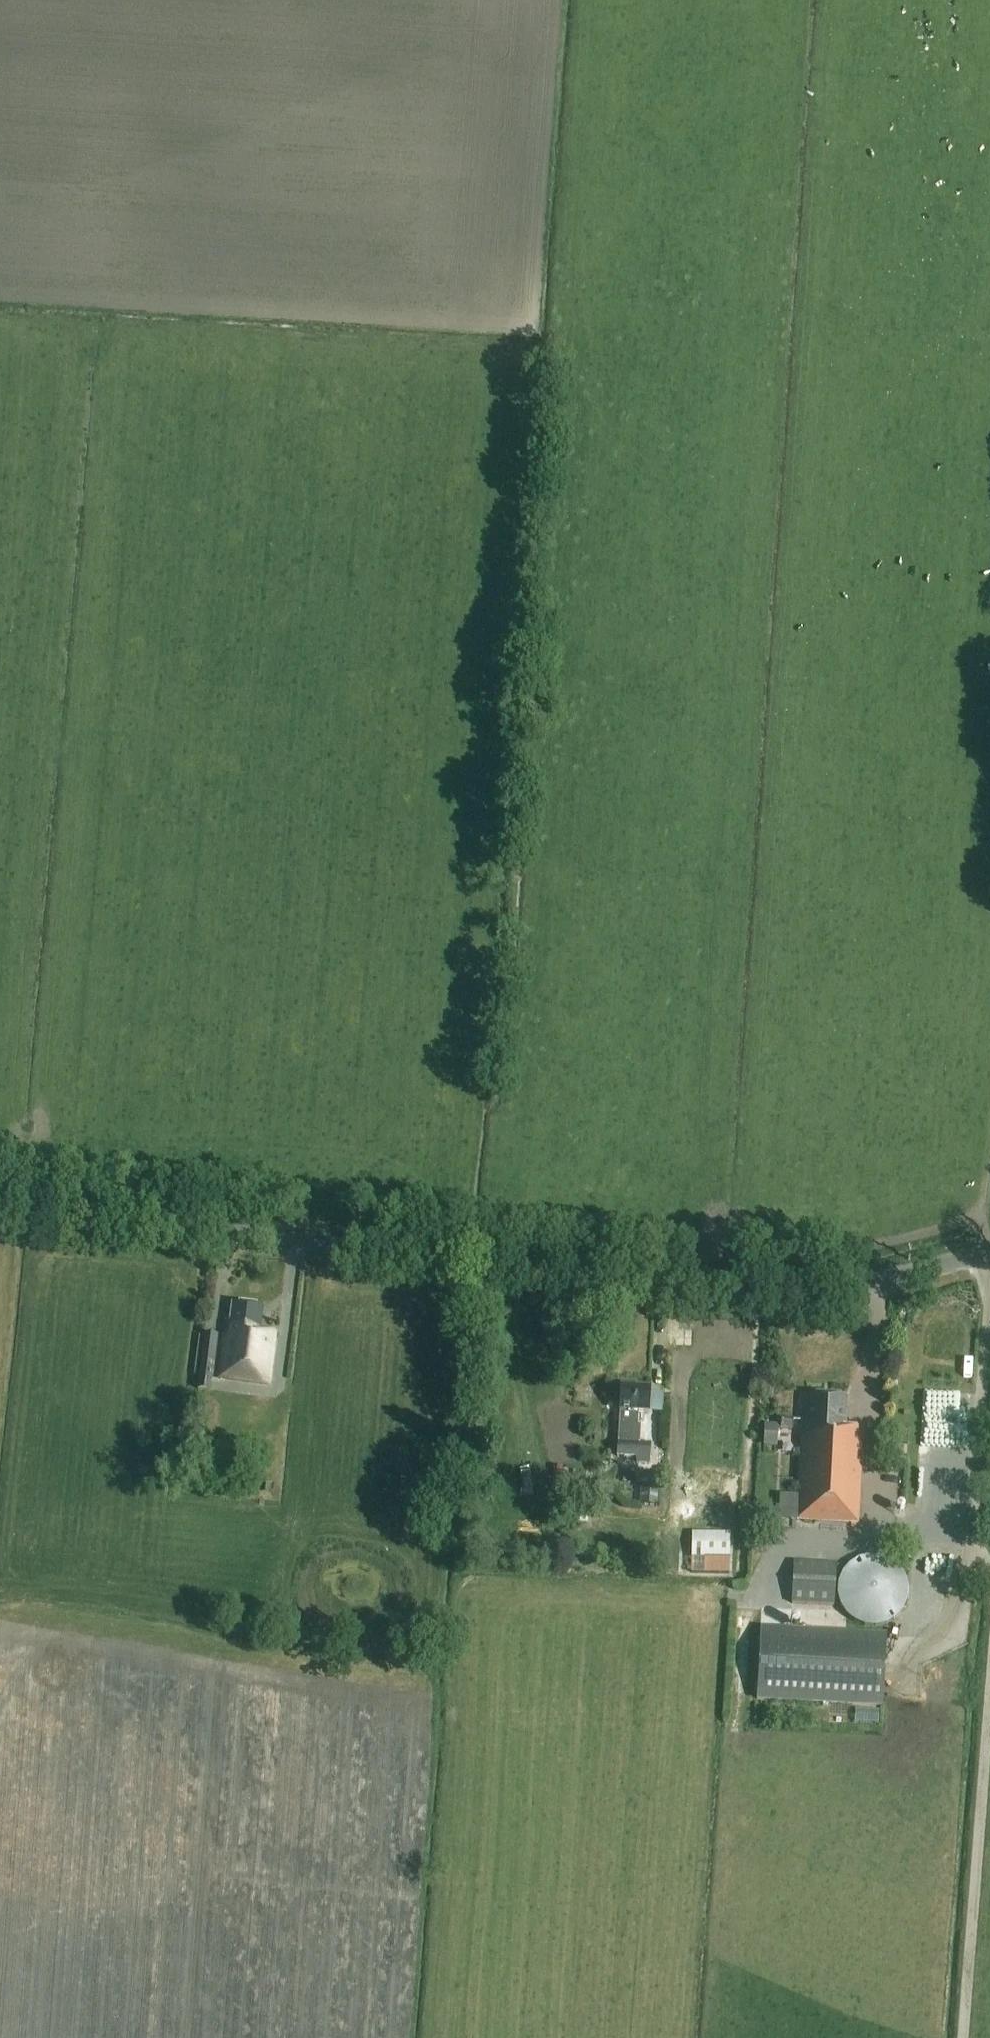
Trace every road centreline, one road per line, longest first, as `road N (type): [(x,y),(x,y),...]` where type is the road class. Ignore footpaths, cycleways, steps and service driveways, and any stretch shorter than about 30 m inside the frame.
road 1 (unclassified): [(0,1204),(703,1290),(871,1277),(989,1246)]

